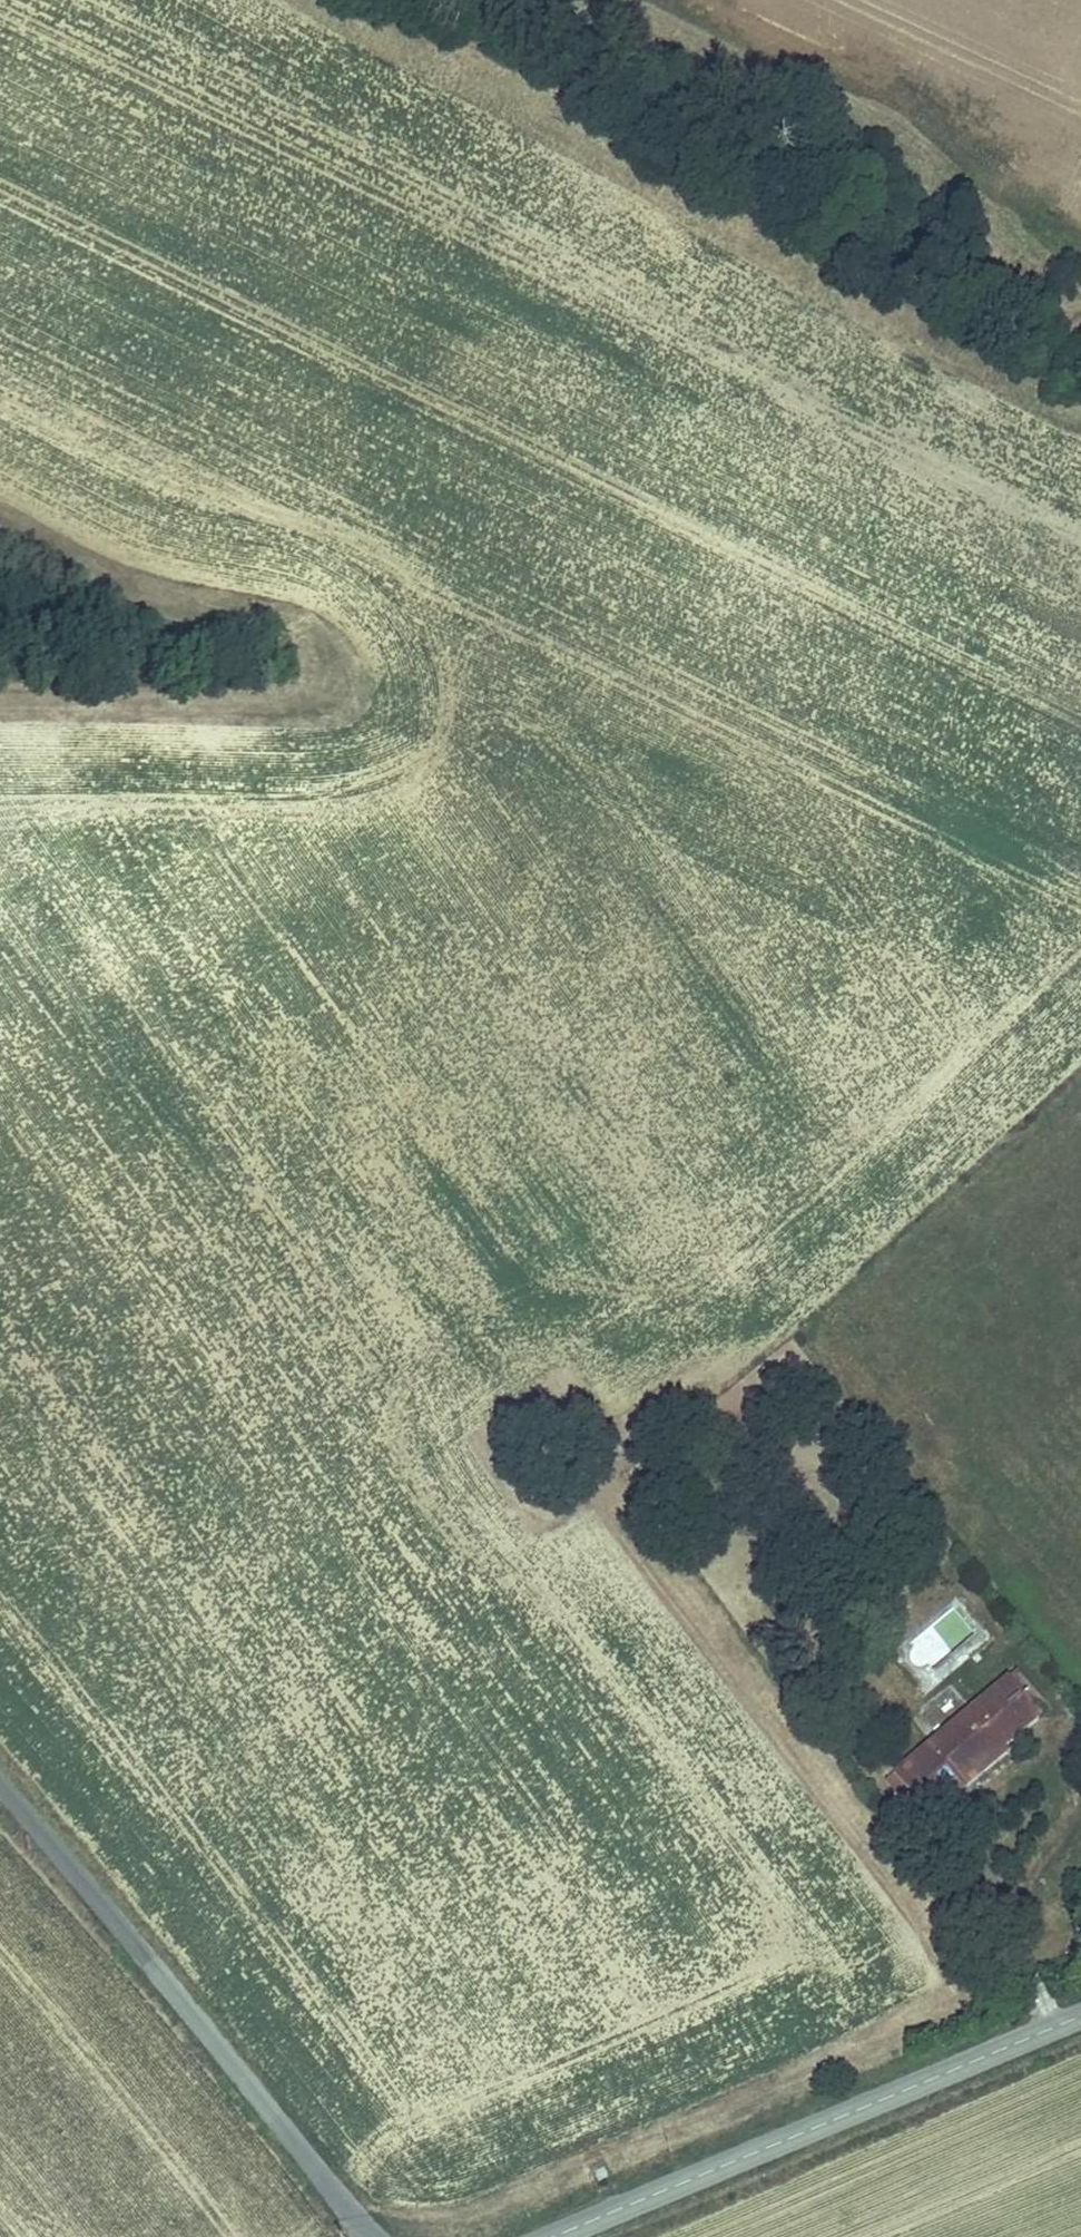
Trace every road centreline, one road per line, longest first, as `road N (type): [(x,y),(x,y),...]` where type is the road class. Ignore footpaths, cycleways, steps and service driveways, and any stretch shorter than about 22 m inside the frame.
road 1 (unclassified): [(375,2236),(0,1780)]
road 2 (tertiary): [(554,2236),(1080,2015)]

